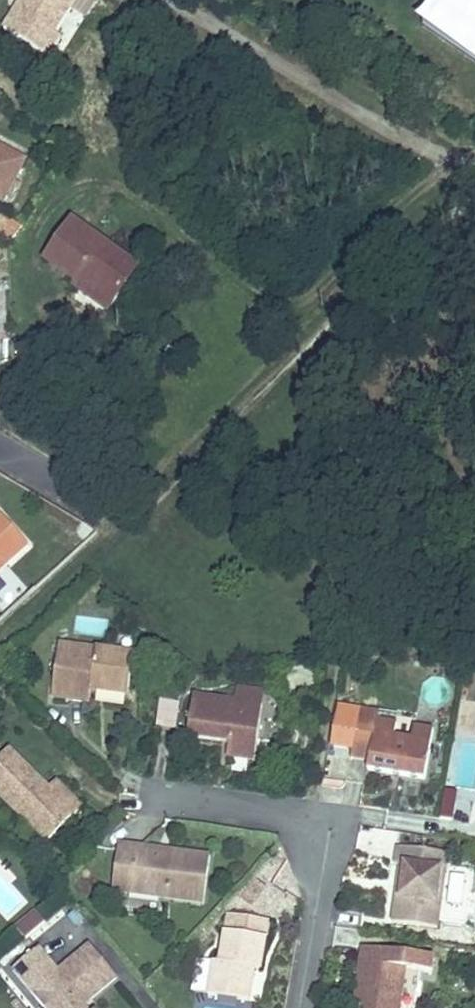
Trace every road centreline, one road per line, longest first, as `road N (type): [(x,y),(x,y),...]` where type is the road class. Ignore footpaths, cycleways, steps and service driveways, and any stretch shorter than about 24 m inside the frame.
road 1 (residential): [(307,1007),(320,890),(309,821),(155,797)]

